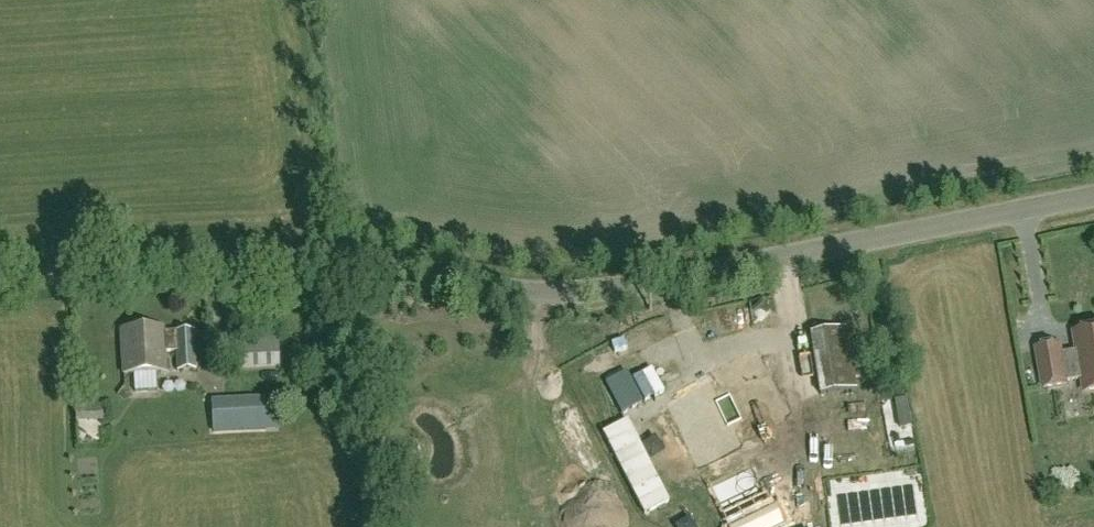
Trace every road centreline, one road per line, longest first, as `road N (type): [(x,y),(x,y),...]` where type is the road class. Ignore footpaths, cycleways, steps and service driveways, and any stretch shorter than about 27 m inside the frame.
road 1 (unclassified): [(0,278),(305,257),(516,290),(580,291),(1093,197)]

